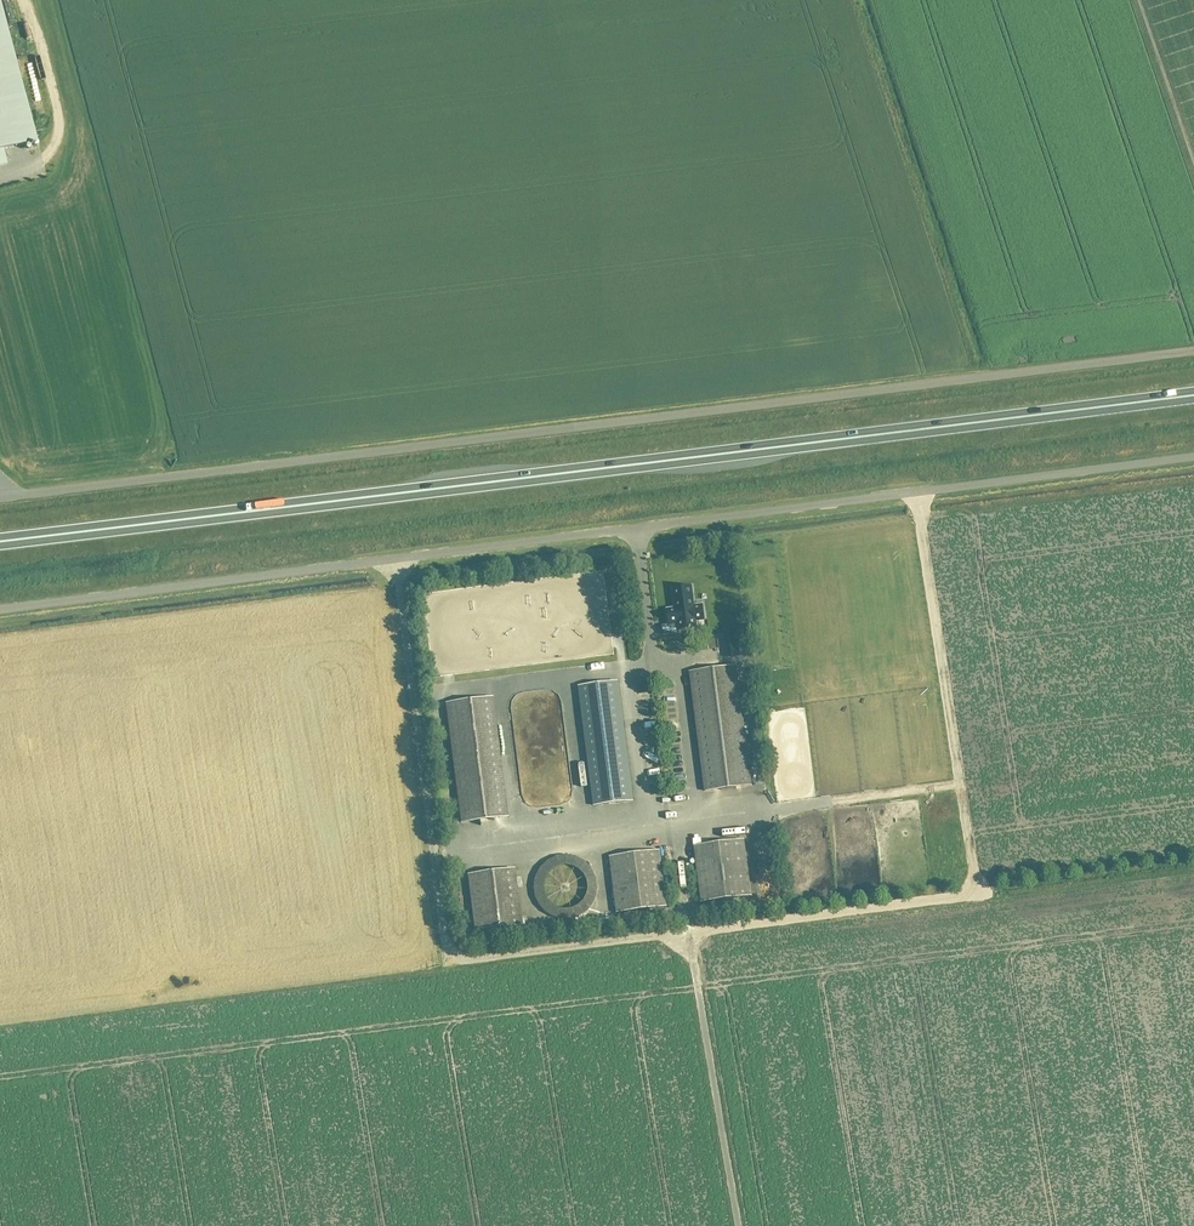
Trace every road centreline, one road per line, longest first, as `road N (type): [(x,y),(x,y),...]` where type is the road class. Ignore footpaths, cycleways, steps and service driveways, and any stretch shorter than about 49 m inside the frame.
road 1 (unclassified): [(1193,460),(0,610)]
road 2 (trunk): [(0,543),(1193,396)]
road 3 (unclassified): [(1193,350),(0,496)]

